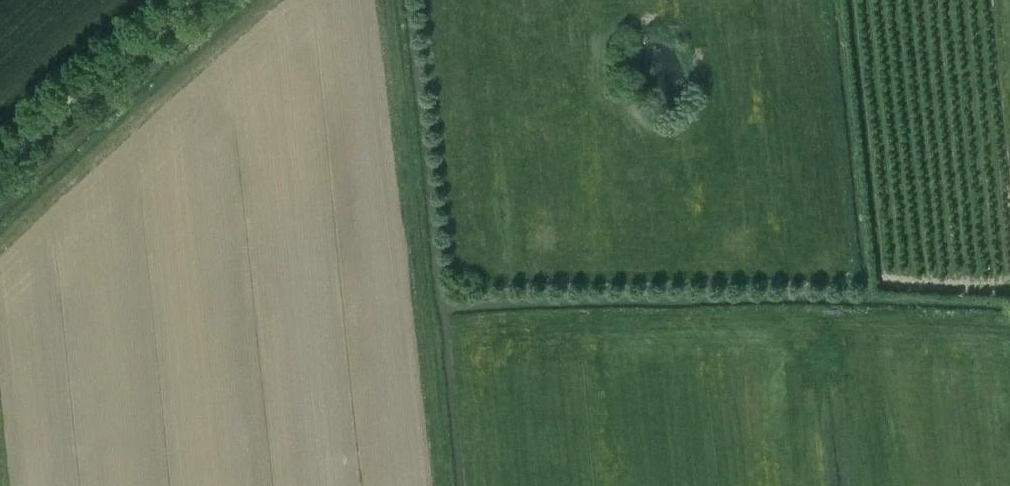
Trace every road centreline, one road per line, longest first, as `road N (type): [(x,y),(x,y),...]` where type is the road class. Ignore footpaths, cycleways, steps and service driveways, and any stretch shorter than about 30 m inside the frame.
road 1 (unclassified): [(194,0),(0,167)]

